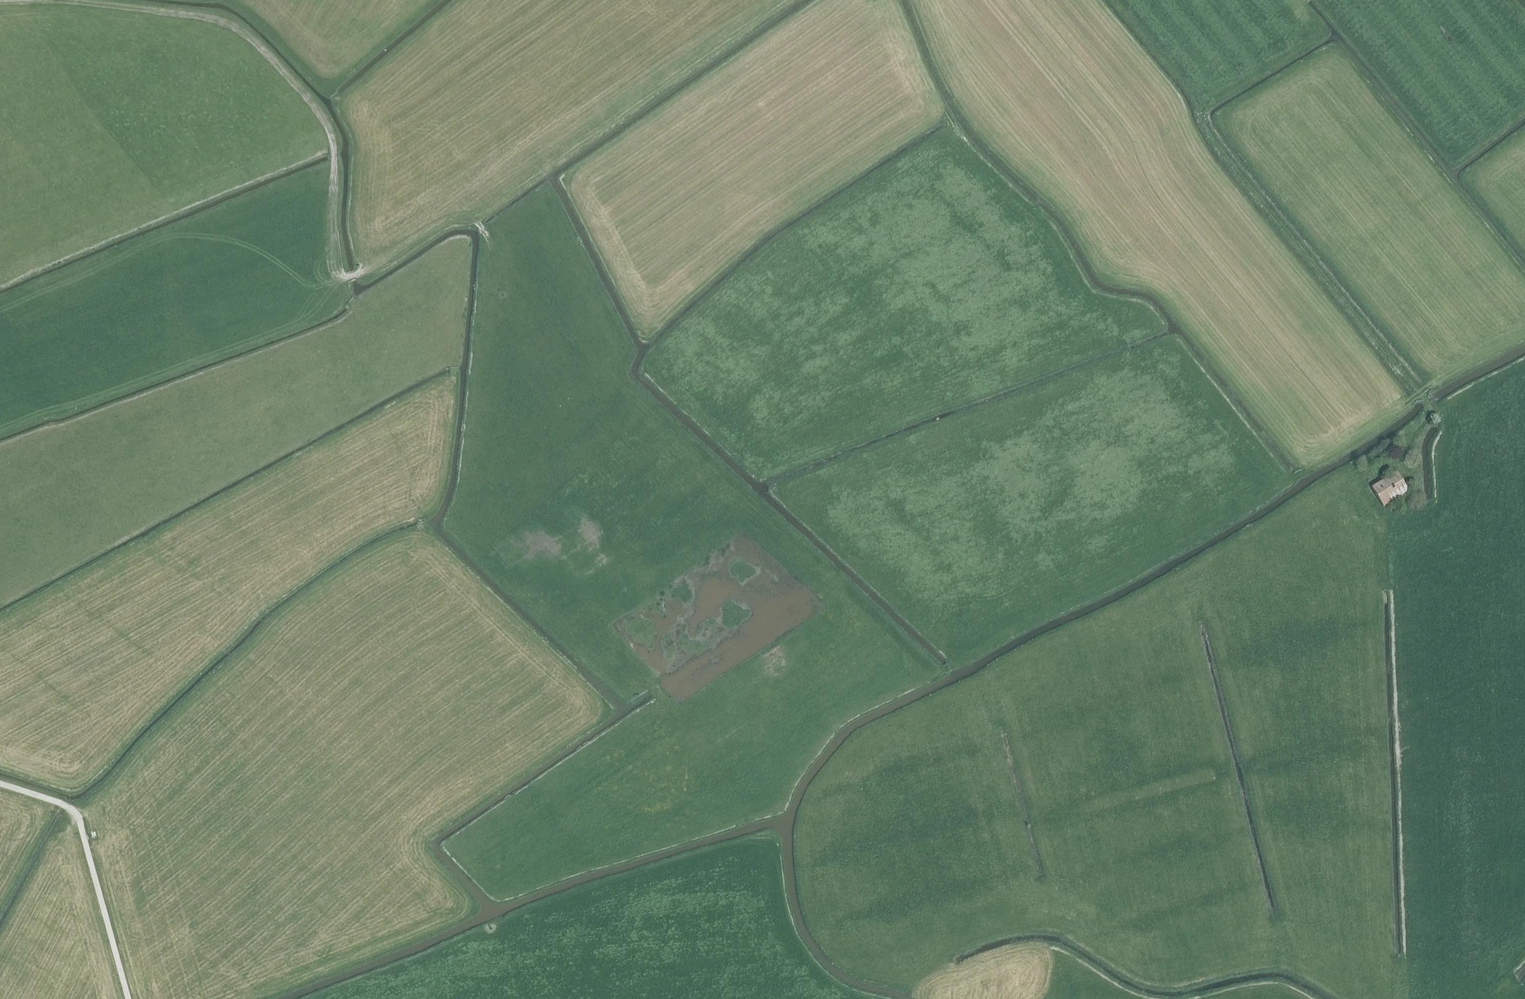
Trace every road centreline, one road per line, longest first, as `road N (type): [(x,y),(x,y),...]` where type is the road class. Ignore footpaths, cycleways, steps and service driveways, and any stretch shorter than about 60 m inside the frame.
road 1 (track): [(459,523),(488,240),(469,213),(447,215),(334,279),(333,146),(322,116),(240,30),(200,14),(52,0)]
road 2 (track): [(1114,0),(1190,92),(1220,151),(1426,403),(1427,421),(1409,438),(1402,462)]

